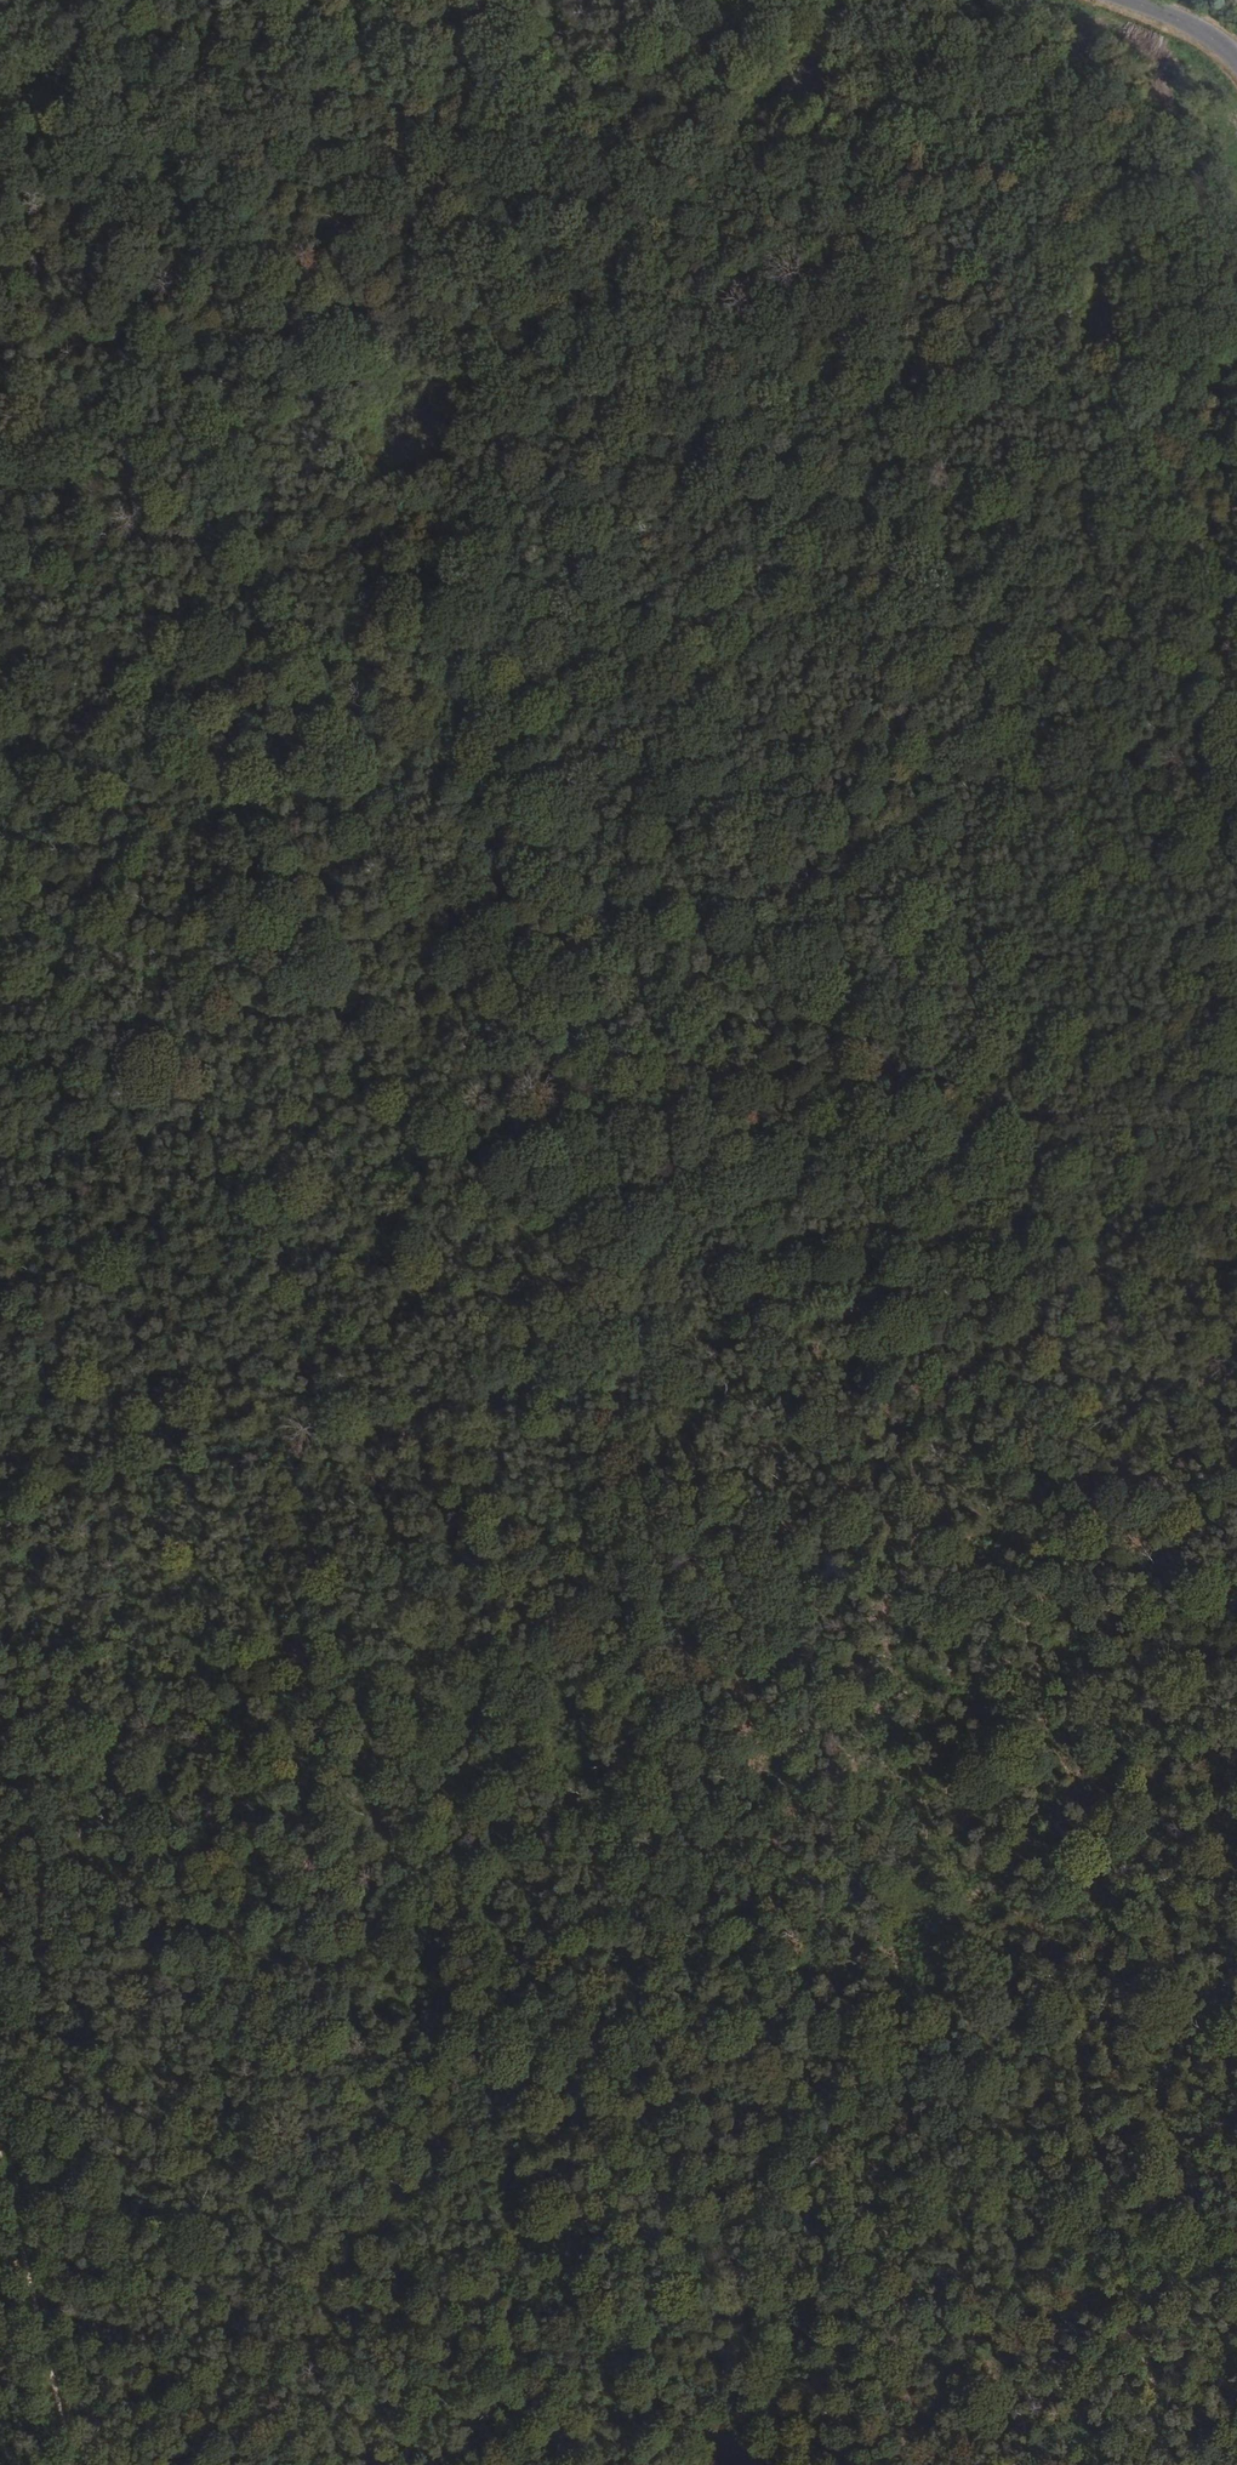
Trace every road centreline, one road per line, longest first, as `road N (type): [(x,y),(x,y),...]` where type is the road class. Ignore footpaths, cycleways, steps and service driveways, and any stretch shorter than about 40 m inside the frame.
road 1 (track): [(77,2464),(0,2125)]
road 2 (track): [(483,798),(443,622)]
road 3 (tertiary): [(1236,61),(1203,32),(1129,0)]

